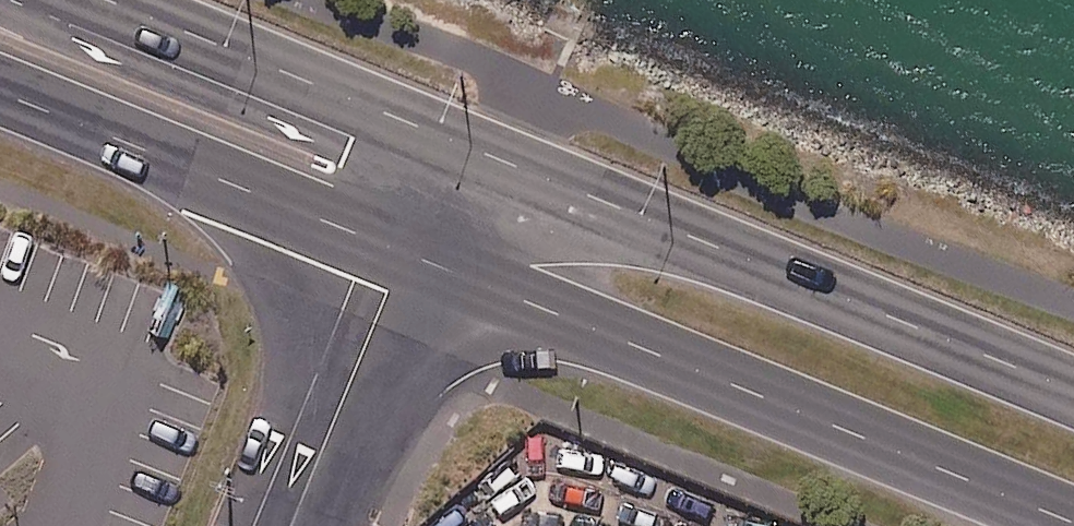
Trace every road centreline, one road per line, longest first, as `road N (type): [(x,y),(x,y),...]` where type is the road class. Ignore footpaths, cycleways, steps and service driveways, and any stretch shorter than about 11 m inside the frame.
road 1 (secondary): [(1073,516),(407,241)]
road 2 (secondary): [(484,149),(1073,390)]
road 3 (secondary): [(407,241),(0,85)]
road 4 (secondary): [(110,0),(484,149)]
road 5 (unclassified): [(407,241),(294,525)]
road 6 (unclassified): [(484,149),(407,241)]

